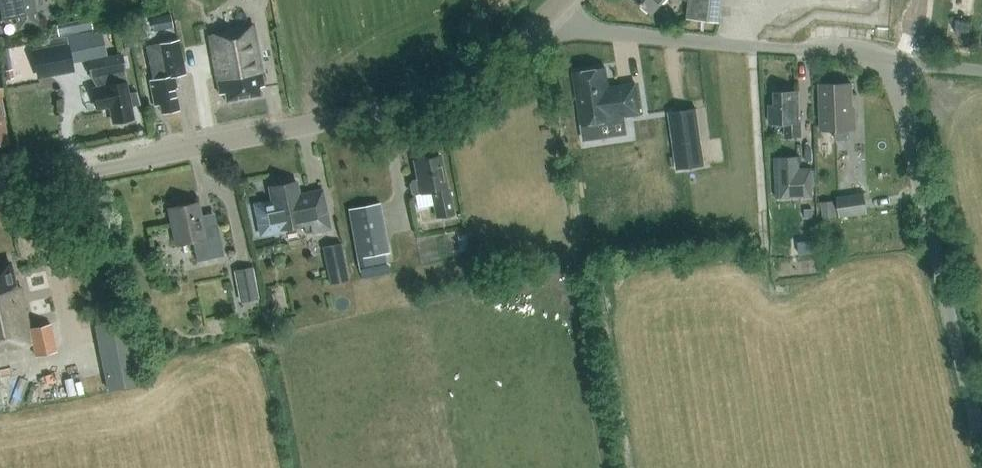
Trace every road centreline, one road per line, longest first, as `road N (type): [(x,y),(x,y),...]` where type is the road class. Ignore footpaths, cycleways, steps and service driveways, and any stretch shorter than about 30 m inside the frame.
road 1 (unclassified): [(0,187),(426,98),(548,14)]
road 2 (unclassified): [(889,61),(604,32),(548,14)]
road 3 (unclassified): [(935,249),(889,61)]

